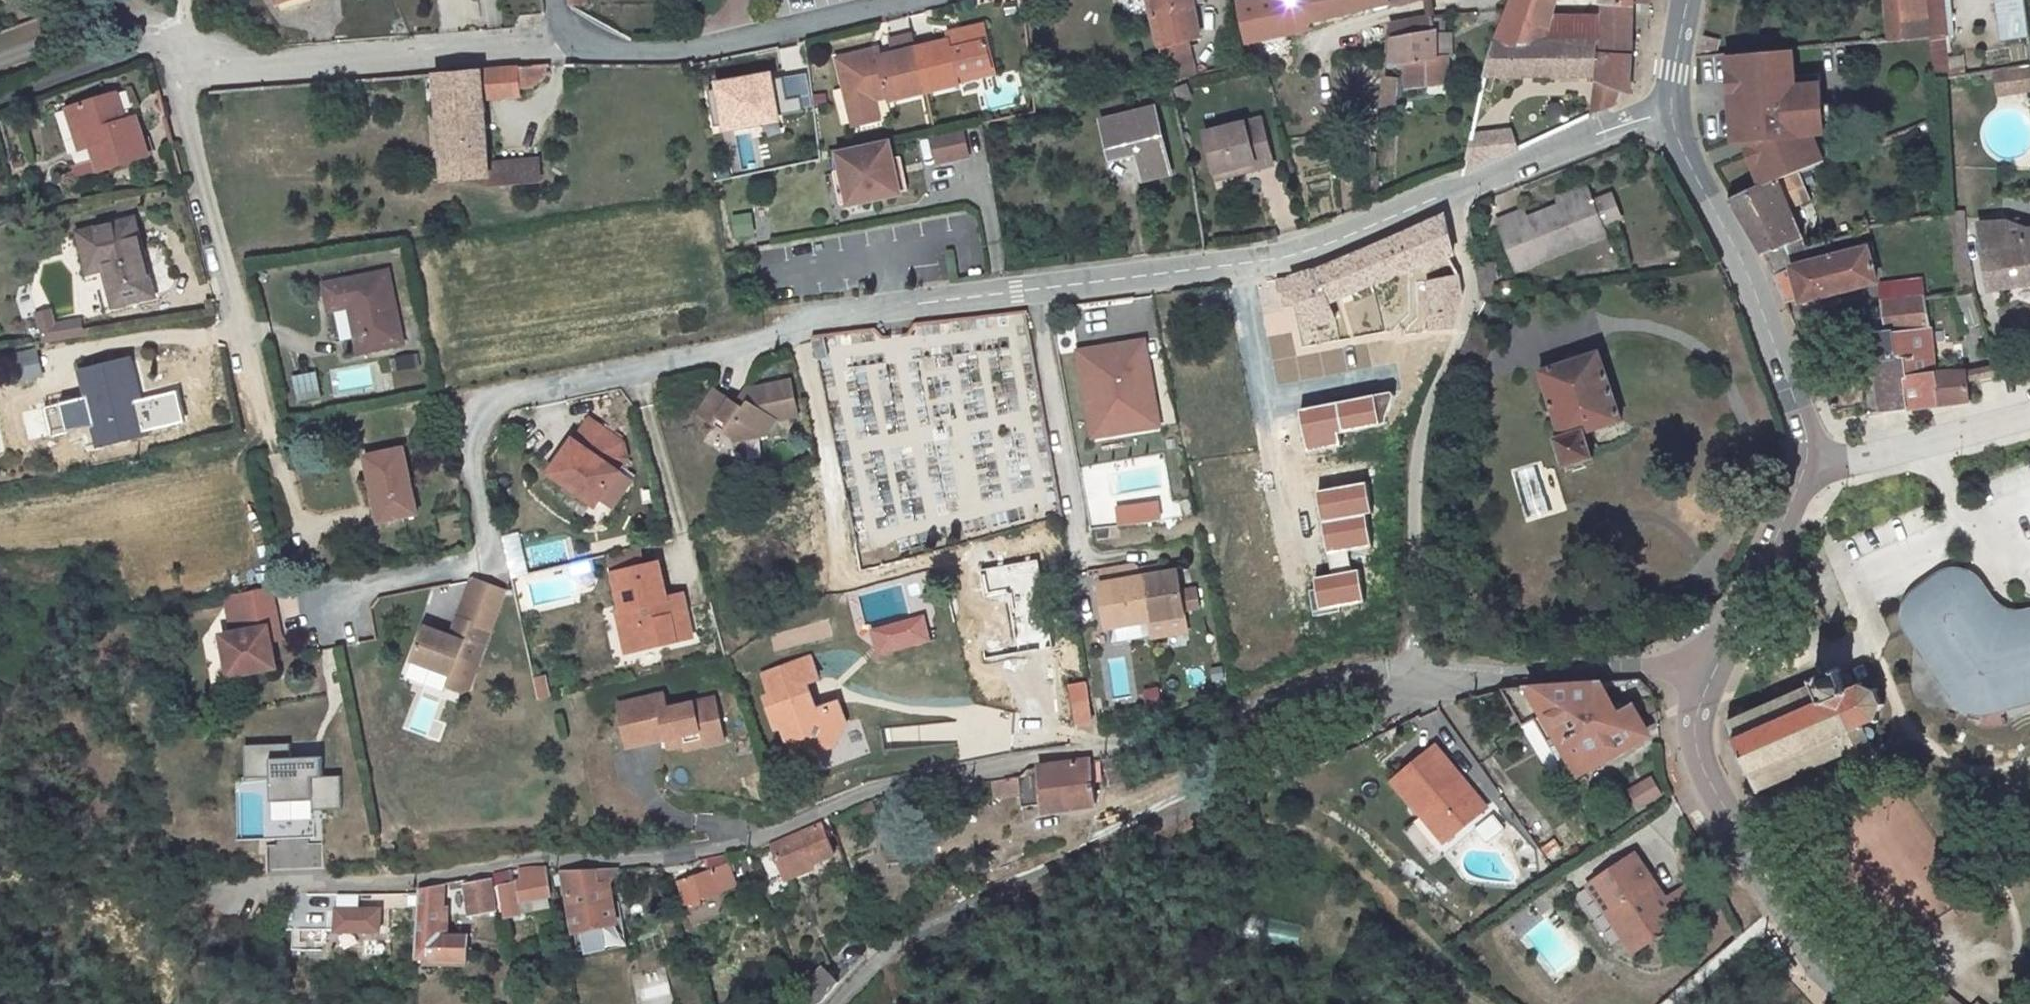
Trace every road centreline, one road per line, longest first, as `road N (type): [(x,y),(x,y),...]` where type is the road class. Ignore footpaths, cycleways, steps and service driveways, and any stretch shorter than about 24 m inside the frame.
road 1 (residential): [(1459,193),(1300,254),(847,318),(726,352),(555,380),(496,401),(474,432),(487,546),(461,571),(330,599)]
road 2 (residential): [(228,887),(314,890),(543,856),(731,843),(868,792),(1116,747),(1310,695),(1423,679)]
road 3 (residential): [(563,41),(190,70),(180,92),(269,423)]
road 4 (residential): [(832,1003),(923,915),(999,860),(1194,800),(1271,766),(1423,679)]
road 5 (residential): [(1423,679),(1418,610),(1431,422),(1474,292),(1459,193)]
road 6 (secondary): [(1862,1003),(1788,916),(1703,772),(1695,729),(1707,666)]
road 7 (secondary): [(1814,465),(1791,385),(1669,114)]
road 8 (residential): [(904,0),(689,46),(586,50),(563,41)]
road 9 (residential): [(1423,679),(1707,666)]
road 10 (secondary): [(1707,666),(1814,465)]
road 11 (residential): [(1669,114),(1593,131),(1459,193)]
road 12 (residential): [(1814,465),(2029,413)]

